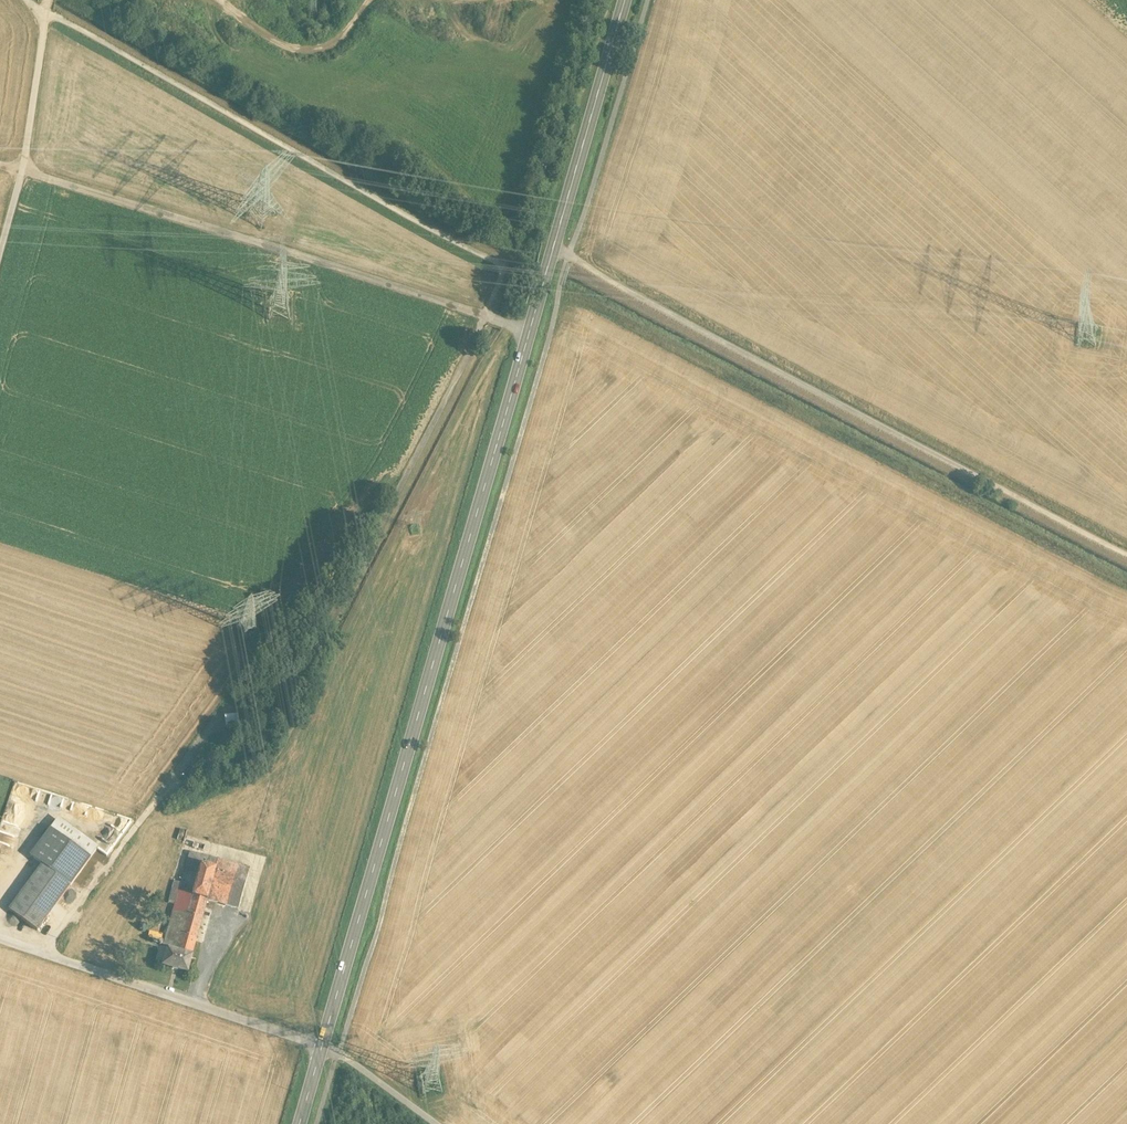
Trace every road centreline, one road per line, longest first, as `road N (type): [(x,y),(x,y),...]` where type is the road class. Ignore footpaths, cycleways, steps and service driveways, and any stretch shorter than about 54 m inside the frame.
road 1 (primary): [(322,1046),(625,0)]
road 2 (track): [(296,680),(486,318),(0,168)]
road 3 (track): [(1126,558),(553,250)]
road 4 (track): [(26,0),(495,264),(501,278),(486,318),(529,332)]
road 5 (residential): [(322,1046),(0,940)]
road 6 (track): [(0,252),(22,173),(48,0)]
road 7 (track): [(436,1123),(322,1046)]

